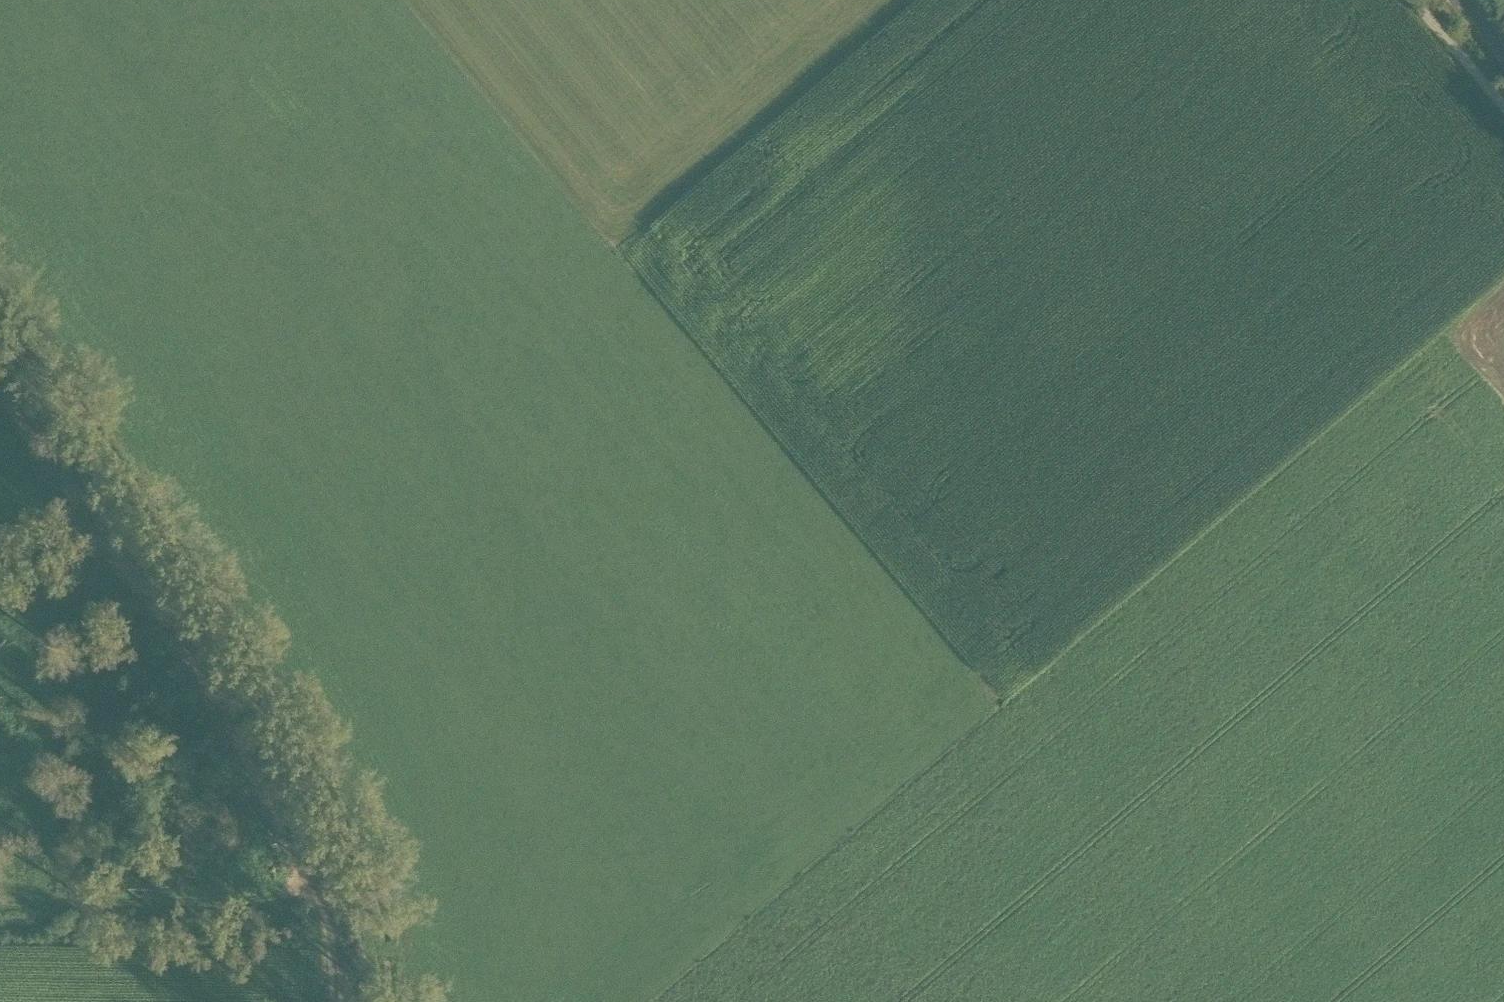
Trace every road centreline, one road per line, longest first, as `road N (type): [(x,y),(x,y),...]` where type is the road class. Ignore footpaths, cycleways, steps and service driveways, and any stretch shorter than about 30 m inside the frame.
road 1 (track): [(380,1001),(375,947),(354,869),(287,738),(115,468),(0,321)]
road 2 (track): [(346,1001),(320,899),(209,696),(0,393)]
road 3 (track): [(0,898),(320,899)]

